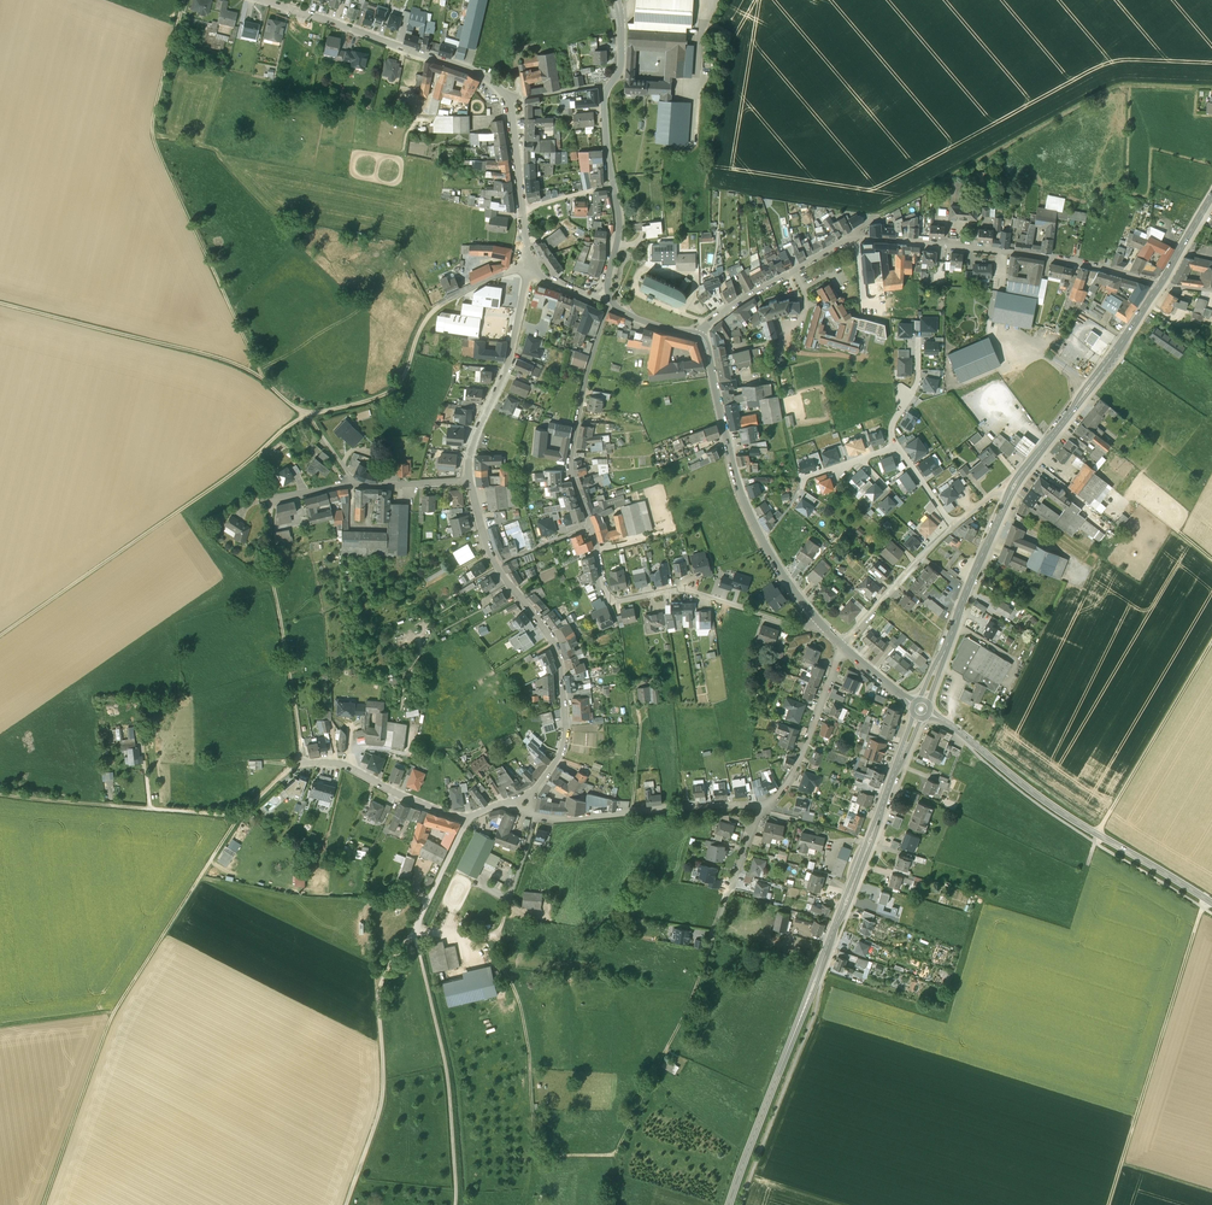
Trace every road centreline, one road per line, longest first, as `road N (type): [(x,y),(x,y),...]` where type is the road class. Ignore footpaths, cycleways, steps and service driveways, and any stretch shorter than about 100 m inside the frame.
road 1 (primary): [(729,1204),(918,717)]
road 2 (residential): [(820,627),(681,587),(610,597),(570,458),(586,375),(612,304)]
road 3 (residential): [(1160,284),(1072,261),(856,238),(752,296),(701,336)]
road 4 (track): [(308,417),(259,376),(152,136),(184,0)]
road 5 (track): [(42,1204),(112,1013),(241,812)]
road 6 (track): [(617,1154),(535,1157),(527,1033),(500,946),(535,817)]
road 7 (residential): [(470,482),(497,564),(561,664),(561,749),(541,783),(508,803)]
road 8 (tertiary): [(1211,902),(1071,818),(929,713)]
road 9 (track): [(1109,1204),(1208,899)]
road 10 (track): [(258,453),(0,636)]
road 11 (track): [(414,931),(378,986),(383,1101),(346,1204)]
road 12 (track): [(1211,86),(1122,84),(1004,147),(1040,190)]
road 13 (track): [(414,931),(449,1085),(456,1204)]
road 14 (residential): [(256,0),(470,71),(508,101)]
road 15 (track): [(707,952),(617,1154),(615,1204)]
road 16 (primary): [(1010,493),(1160,284)]
road 17 (residential): [(761,806),(562,820),(508,803)]
road 18 (residential): [(508,803),(459,819),(344,766),(292,768)]
road 19 (primary): [(924,701),(1010,493)]
road 20 (track): [(1211,641),(1097,834)]
road 21 (residential): [(528,274),(508,367),(470,455),(470,482)]
road 22 (tertiary): [(609,297),(619,219),(605,141),(606,86)]
road 23 (tertiary): [(760,539),(701,336)]
road 24 (residential): [(470,482),(346,485),(268,503)]
road 25 (track): [(0,304),(181,349)]
road 26 (track): [(272,583),(301,765)]
road 27 (residential): [(845,649),(793,776),(761,806)]
road 28 (residential): [(508,101),(528,274)]
road 29 (track): [(428,316),(392,392),(308,417)]
road 30 (residential): [(952,528),(845,649)]
road 31 (unclassified): [(862,459),(805,479),(760,539)]
road 32 (track): [(466,820),(414,931)]

